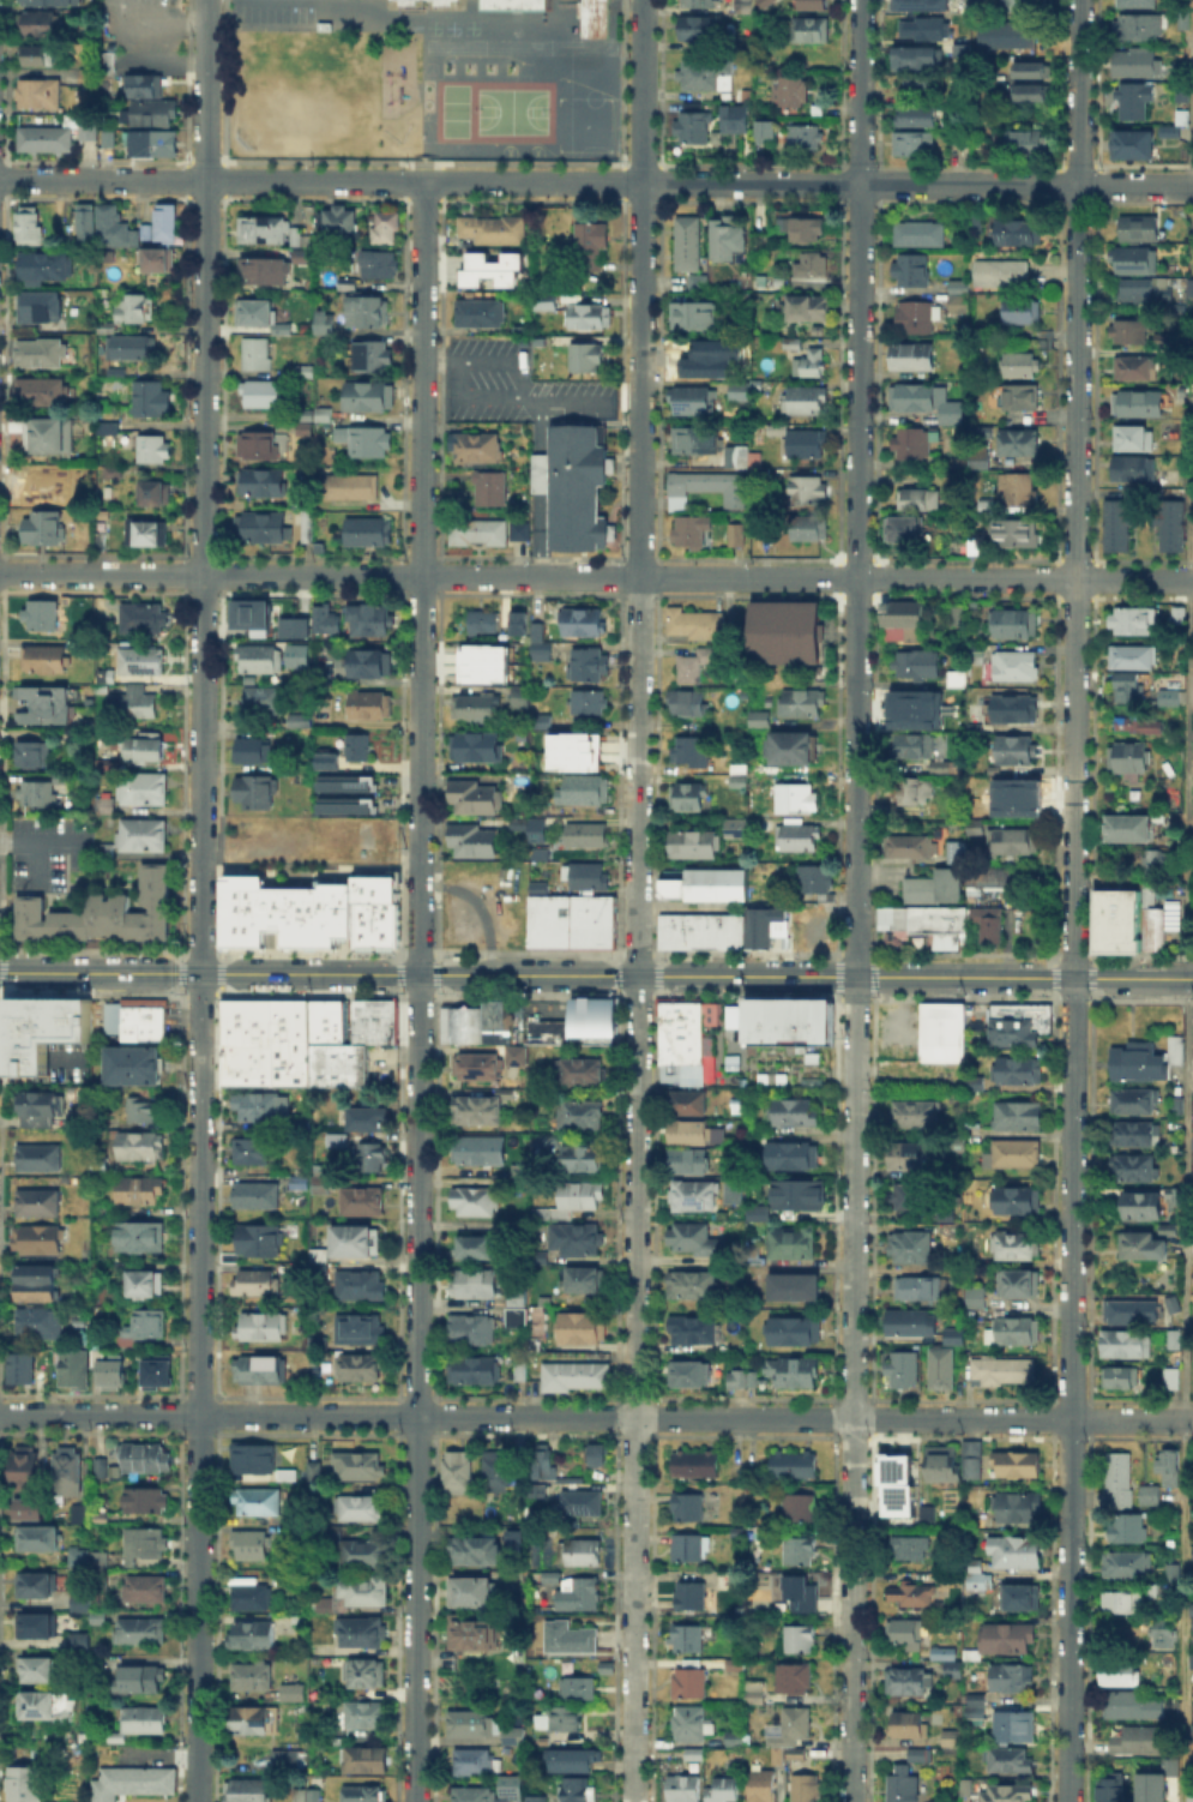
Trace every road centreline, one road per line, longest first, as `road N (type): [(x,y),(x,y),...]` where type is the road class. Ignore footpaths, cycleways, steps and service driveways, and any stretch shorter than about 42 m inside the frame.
road 1 (residential): [(1069,1801),(1079,0)]
road 2 (residential): [(197,1801),(206,0)]
road 3 (residential): [(851,1801),(860,0)]
road 4 (residential): [(416,1801),(423,181)]
road 5 (residential): [(637,1418),(643,0)]
road 6 (residential): [(0,573),(1192,581)]
road 7 (residential): [(0,179),(1192,186)]
road 8 (tertiary): [(0,972),(1192,978)]
road 9 (residential): [(0,1413),(637,1418)]
road 10 (residential): [(637,1418),(1192,1422)]
road 11 (residential): [(633,1801),(637,1418)]

